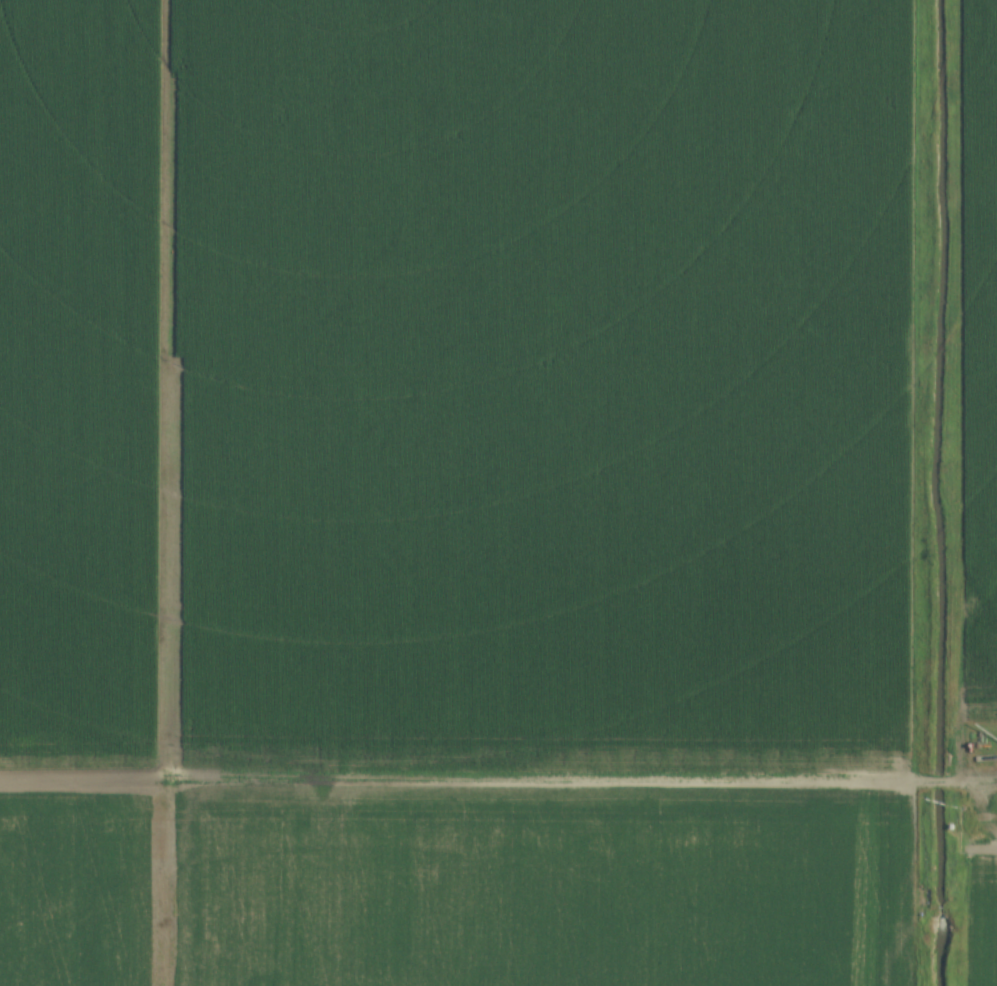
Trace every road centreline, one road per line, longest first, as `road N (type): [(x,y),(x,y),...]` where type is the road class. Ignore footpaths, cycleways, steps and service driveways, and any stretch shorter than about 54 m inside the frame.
road 1 (track): [(996,778),(0,780)]

